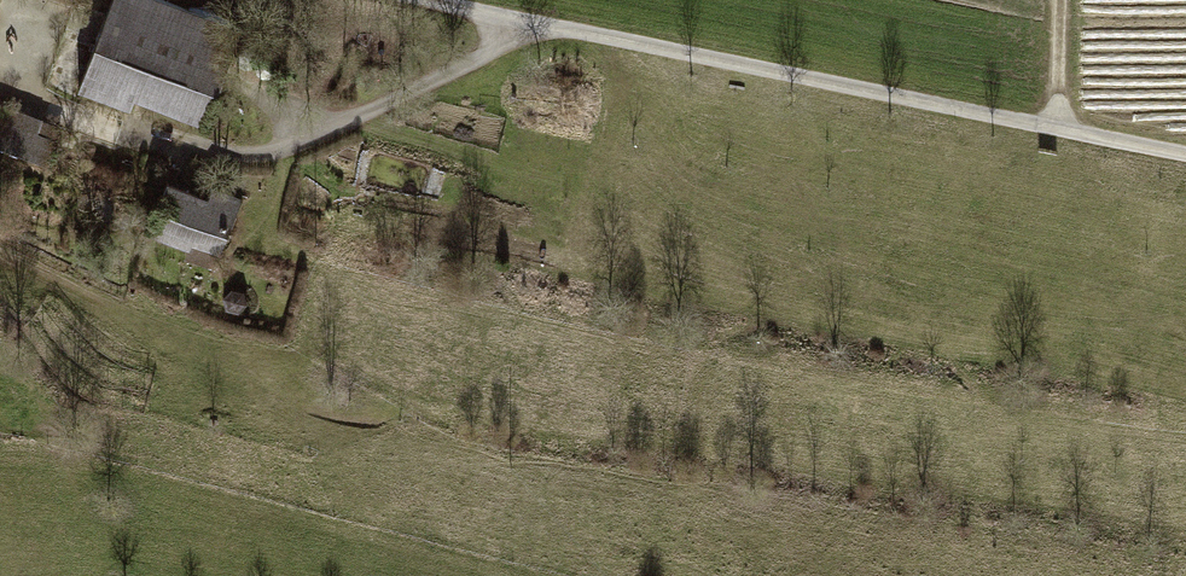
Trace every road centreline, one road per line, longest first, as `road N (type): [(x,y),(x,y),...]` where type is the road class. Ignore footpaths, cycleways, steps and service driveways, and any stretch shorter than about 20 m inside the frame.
road 1 (track): [(1185,153),(418,0)]
road 2 (track): [(133,132),(255,159),(540,24)]
road 3 (track): [(1057,128),(1060,0)]

